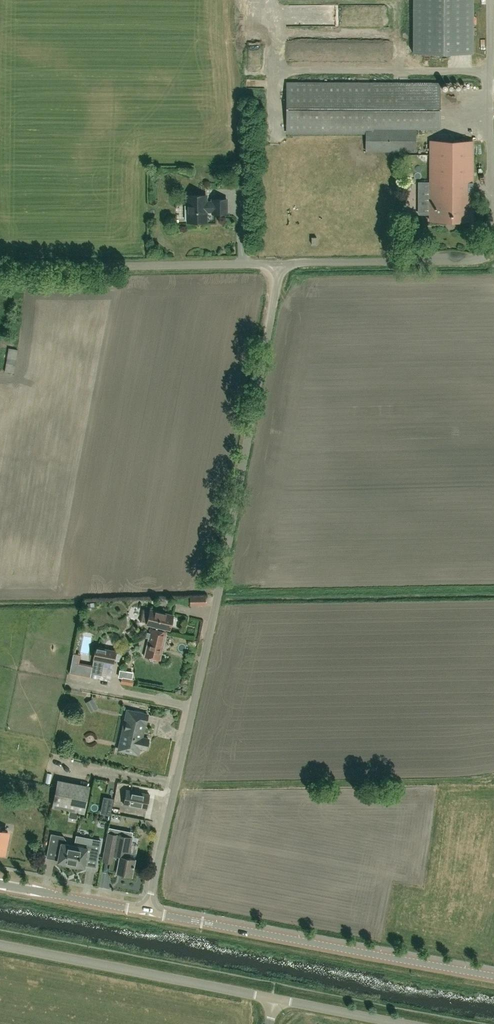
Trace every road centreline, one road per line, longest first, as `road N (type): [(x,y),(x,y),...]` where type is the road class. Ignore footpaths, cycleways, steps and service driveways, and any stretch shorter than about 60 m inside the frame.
road 1 (unclassified): [(148,912),(217,602),(275,270)]
road 2 (tertiary): [(493,976),(148,912)]
road 3 (residential): [(273,999),(0,945)]
road 4 (residential): [(0,269),(260,264),(275,270)]
road 5 (tertiary): [(148,912),(0,883)]
road 6 (unclassified): [(406,1023),(273,999)]

